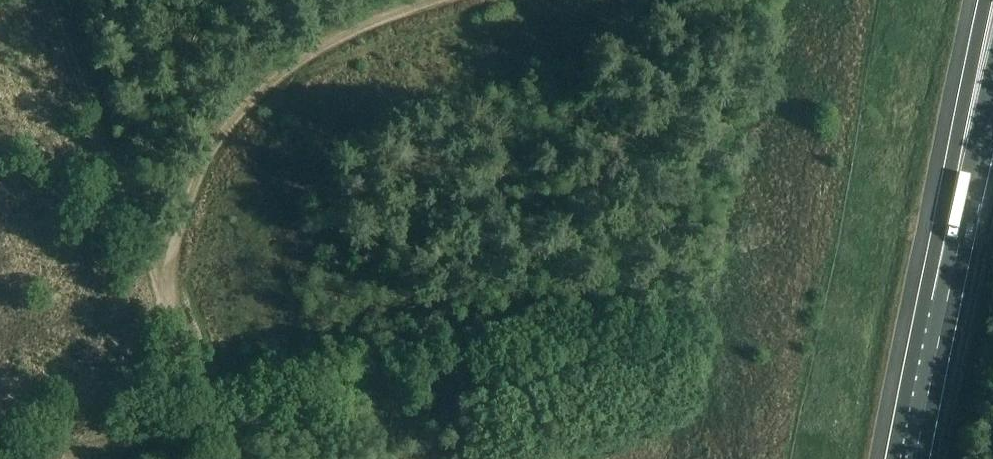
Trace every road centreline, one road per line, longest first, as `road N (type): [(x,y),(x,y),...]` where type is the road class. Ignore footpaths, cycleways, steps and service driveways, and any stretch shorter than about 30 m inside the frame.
road 1 (track): [(55,0),(228,458)]
road 2 (track): [(172,305),(179,221),(212,142),(232,117),(308,52),(433,0)]
road 3 (motorway): [(985,0),(925,295),(938,344)]
road 4 (motorway): [(992,97),(938,344)]

